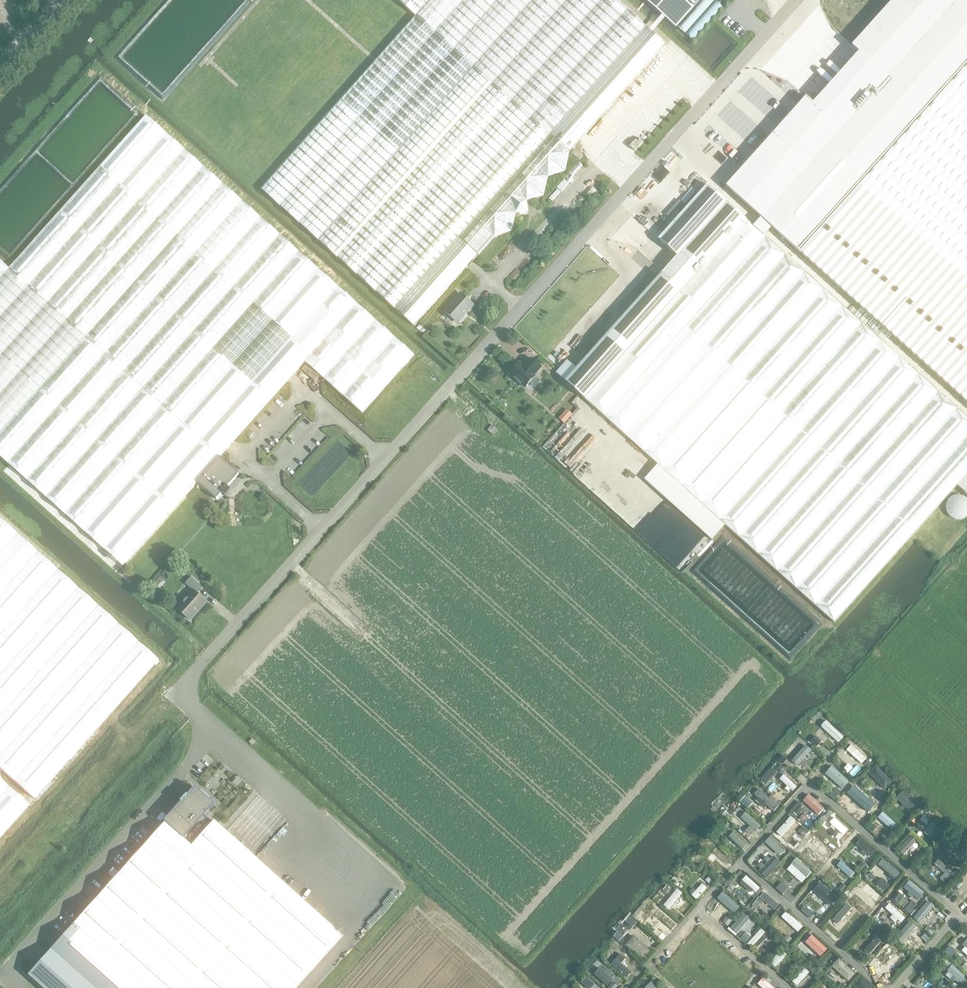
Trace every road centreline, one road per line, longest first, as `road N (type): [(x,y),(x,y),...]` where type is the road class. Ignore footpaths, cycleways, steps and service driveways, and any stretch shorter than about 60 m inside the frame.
road 1 (unclassified): [(196,711),(176,694),(796,0)]

